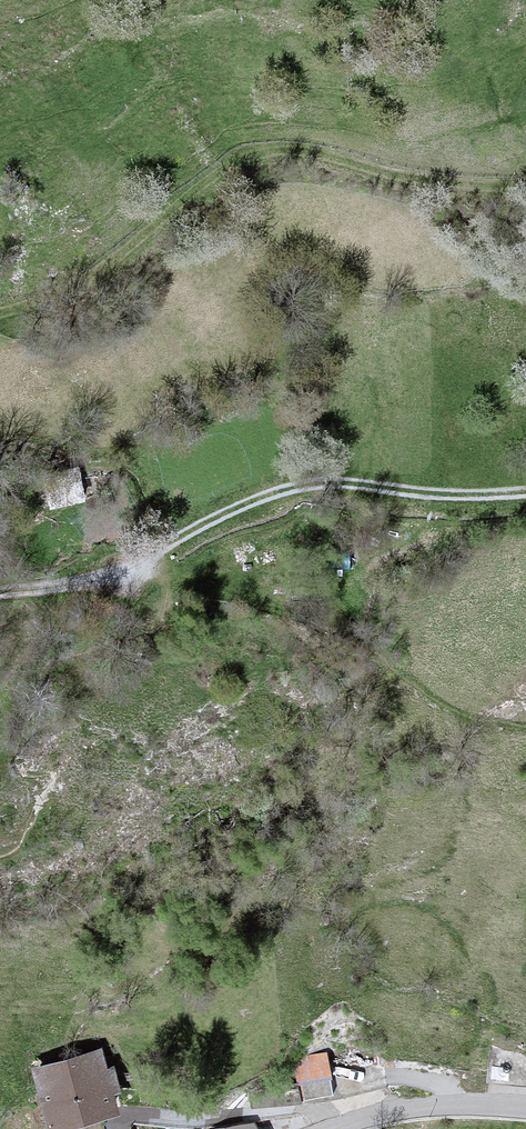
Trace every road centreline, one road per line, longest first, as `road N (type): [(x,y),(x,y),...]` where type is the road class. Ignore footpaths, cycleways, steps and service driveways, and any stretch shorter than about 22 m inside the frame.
road 1 (track): [(525,181),(437,183),(307,151),(245,156),(65,293),(0,314)]
road 2 (track): [(0,593),(108,575),(199,525),(297,487),(525,492)]
road 3 (unclassified): [(334,1128),(436,1107),(525,1110)]

